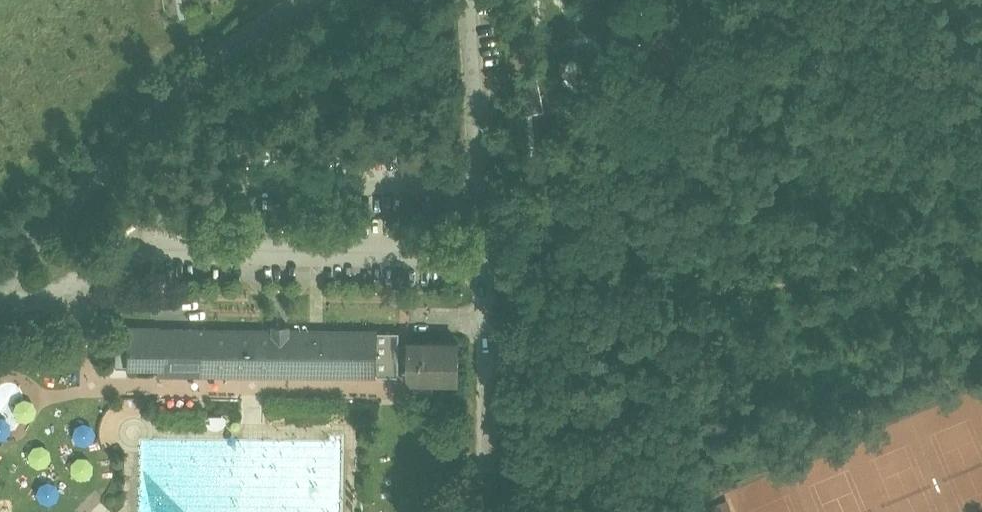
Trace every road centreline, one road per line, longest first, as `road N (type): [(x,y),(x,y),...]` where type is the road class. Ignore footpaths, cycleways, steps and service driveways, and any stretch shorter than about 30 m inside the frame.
road 1 (unclassified): [(482,511),(489,261),(466,0)]
road 2 (unclassified): [(0,276),(261,22),(300,0)]

